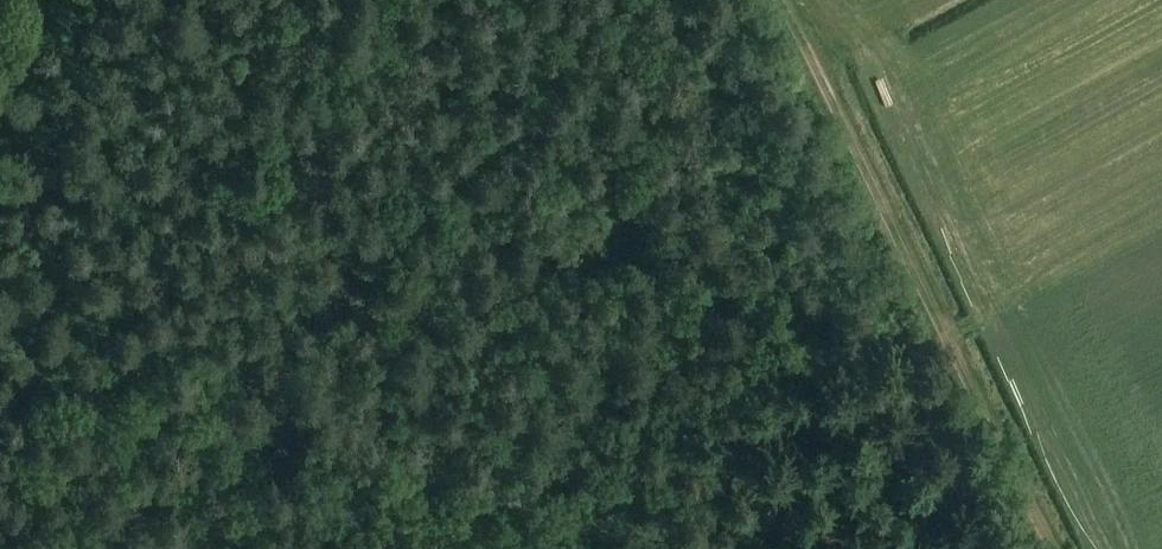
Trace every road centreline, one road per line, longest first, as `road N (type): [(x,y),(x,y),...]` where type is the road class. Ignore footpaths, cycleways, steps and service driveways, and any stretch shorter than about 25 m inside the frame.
road 1 (track): [(0,362),(709,548)]
road 2 (track): [(780,0),(1045,548)]

